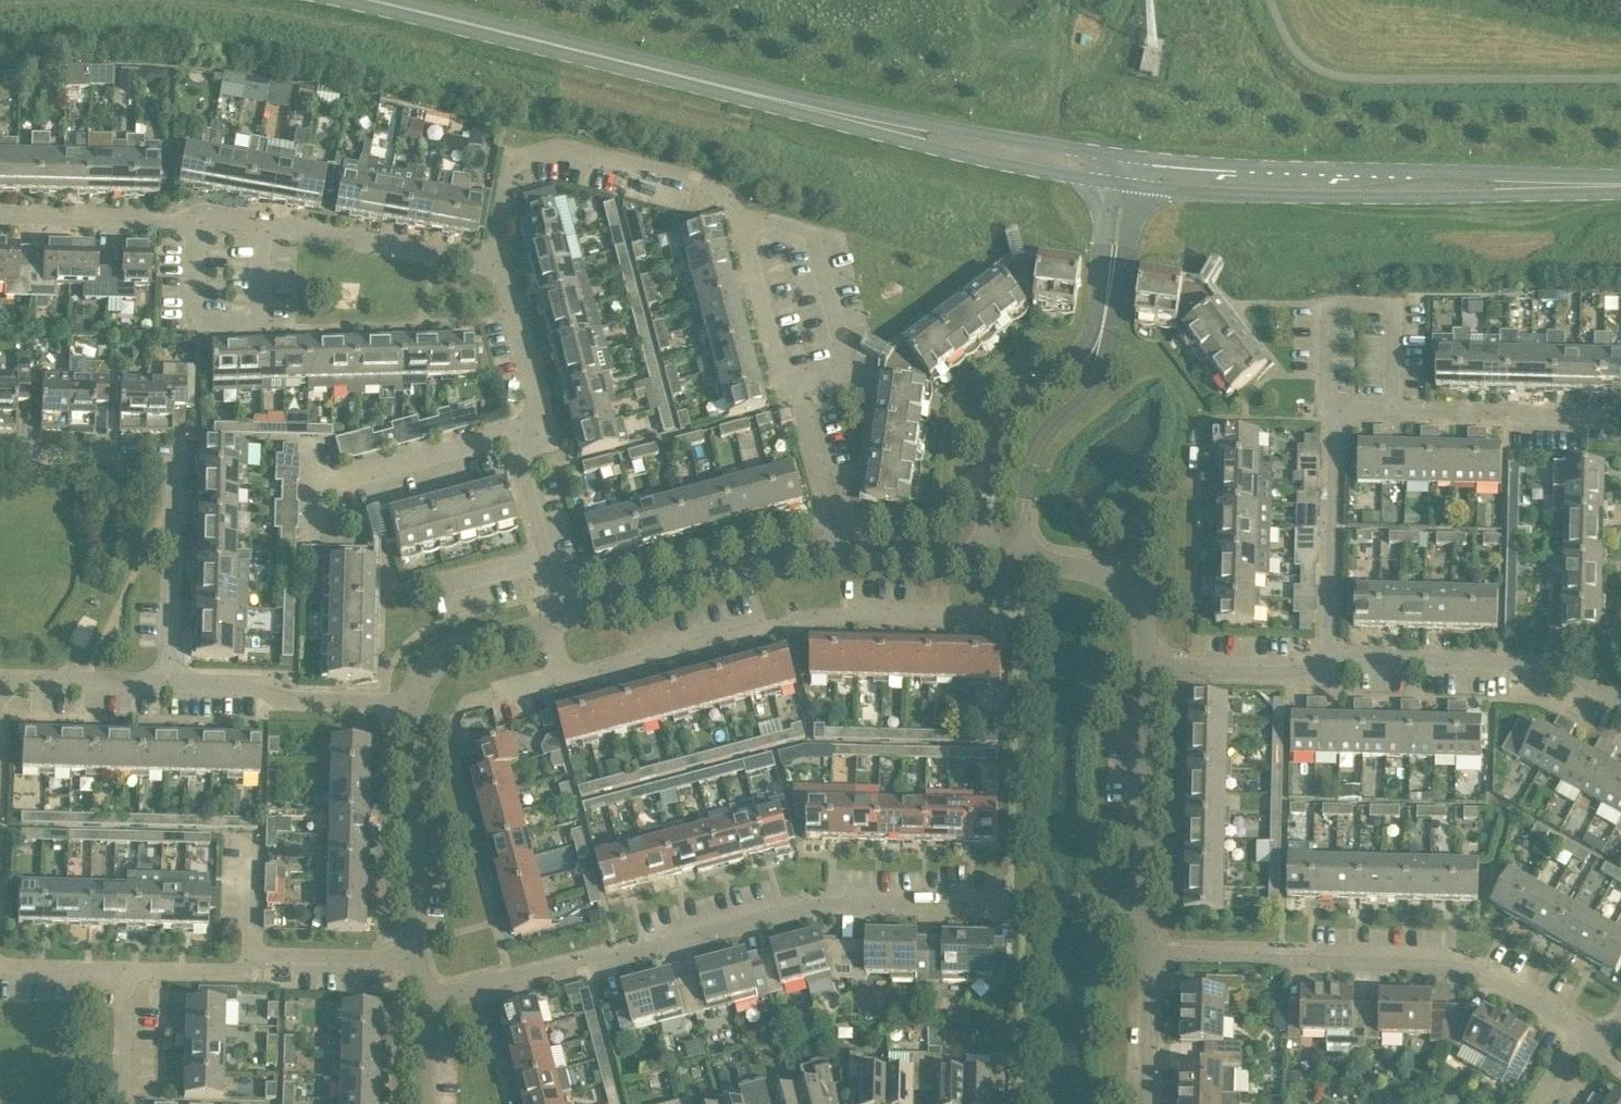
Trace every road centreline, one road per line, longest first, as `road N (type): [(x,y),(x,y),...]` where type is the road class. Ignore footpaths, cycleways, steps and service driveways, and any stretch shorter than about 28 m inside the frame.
road 1 (residential): [(426,1001),(819,906),(1138,910)]
road 2 (residential): [(842,554),(800,387),(782,375),(739,215),(720,191),(559,148),(522,157),(508,170),(490,266)]
road 3 (residential): [(549,623),(560,663),(587,676),(819,617),(1006,616),(1016,606),(1020,561)]
road 4 (residential): [(1620,418),(1335,410),(1328,665)]
road 5 (residential): [(490,266),(214,217),(174,224),(0,218)]
road 6 (secondary): [(836,115),(368,0)]
road 7 (secondary): [(1123,184),(1390,199),(1587,186)]
road 8 (residential): [(1590,1040),(1463,966),(1148,956)]
road 9 (secondary): [(1587,186),(1490,173),(1127,157)]
road 10 (residential): [(169,685),(172,459),(0,455)]
road 11 (residential): [(563,619),(520,455),(533,392),(504,278),(490,266)]
road 12 (residential): [(1620,704),(1545,663),(1328,665)]
road 13 (secondary): [(836,115),(925,147),(1123,184)]
road 14 (secondary): [(1127,157),(836,115)]
road 15 (residential): [(563,619),(795,558),(842,554)]
road 16 (residential): [(126,972),(233,974),(274,957),(409,960)]
road 17 (unclassified): [(1105,318),(1079,356),(1003,429),(984,559)]
road 18 (unclassified): [(1020,561),(1036,449),(1097,383),(1105,318)]
road 19 (residential): [(409,960),(414,704)]
road 20 (residential): [(169,685),(265,687),(285,701),(414,704)]
road 21 (residential): [(1138,910),(1146,667)]
road 22 (residential): [(1146,667),(1143,616),(1123,587),(1090,571),(1020,561)]
road 23 (residential): [(1146,667),(1305,672),(1328,665)]
road 24 (residential): [(0,681),(169,685)]
road 25 (residential): [(414,704),(428,668),(444,655),(549,623)]
road 26 (residential): [(1144,1103),(1148,956)]
road 27 (track): [(1050,146),(1066,0)]
road 28 (residential): [(842,554),(984,559)]
road 29 (unclassified): [(1105,318),(1123,184)]
road 30 (residential): [(123,1103),(126,972)]
road 31 (residential): [(0,968),(126,972)]

